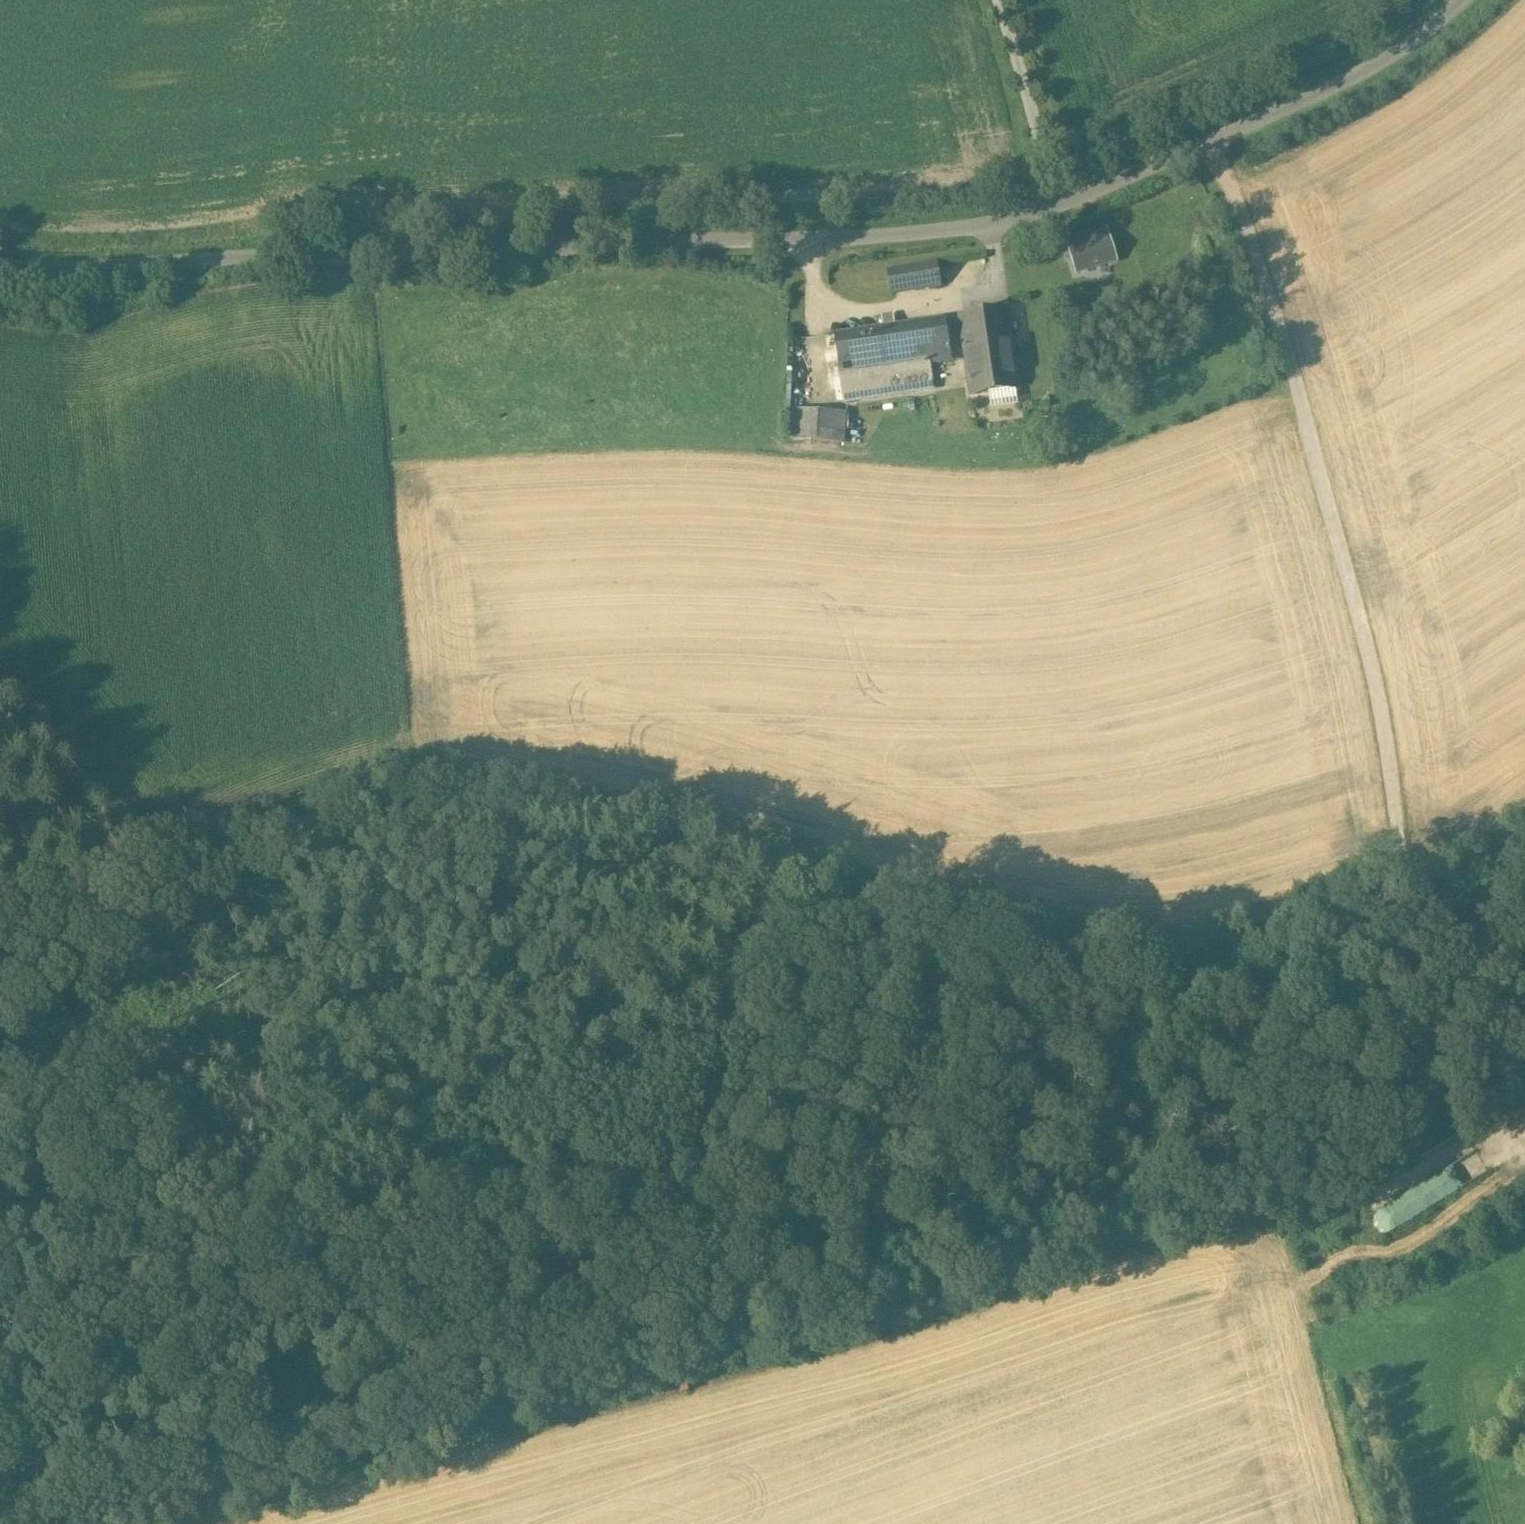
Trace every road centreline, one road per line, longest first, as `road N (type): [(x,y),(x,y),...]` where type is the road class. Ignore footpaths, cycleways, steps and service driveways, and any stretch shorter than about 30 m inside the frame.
road 1 (residential): [(0,267),(472,257),(701,237),(892,237),(1043,216),(1413,55),(1474,0)]

